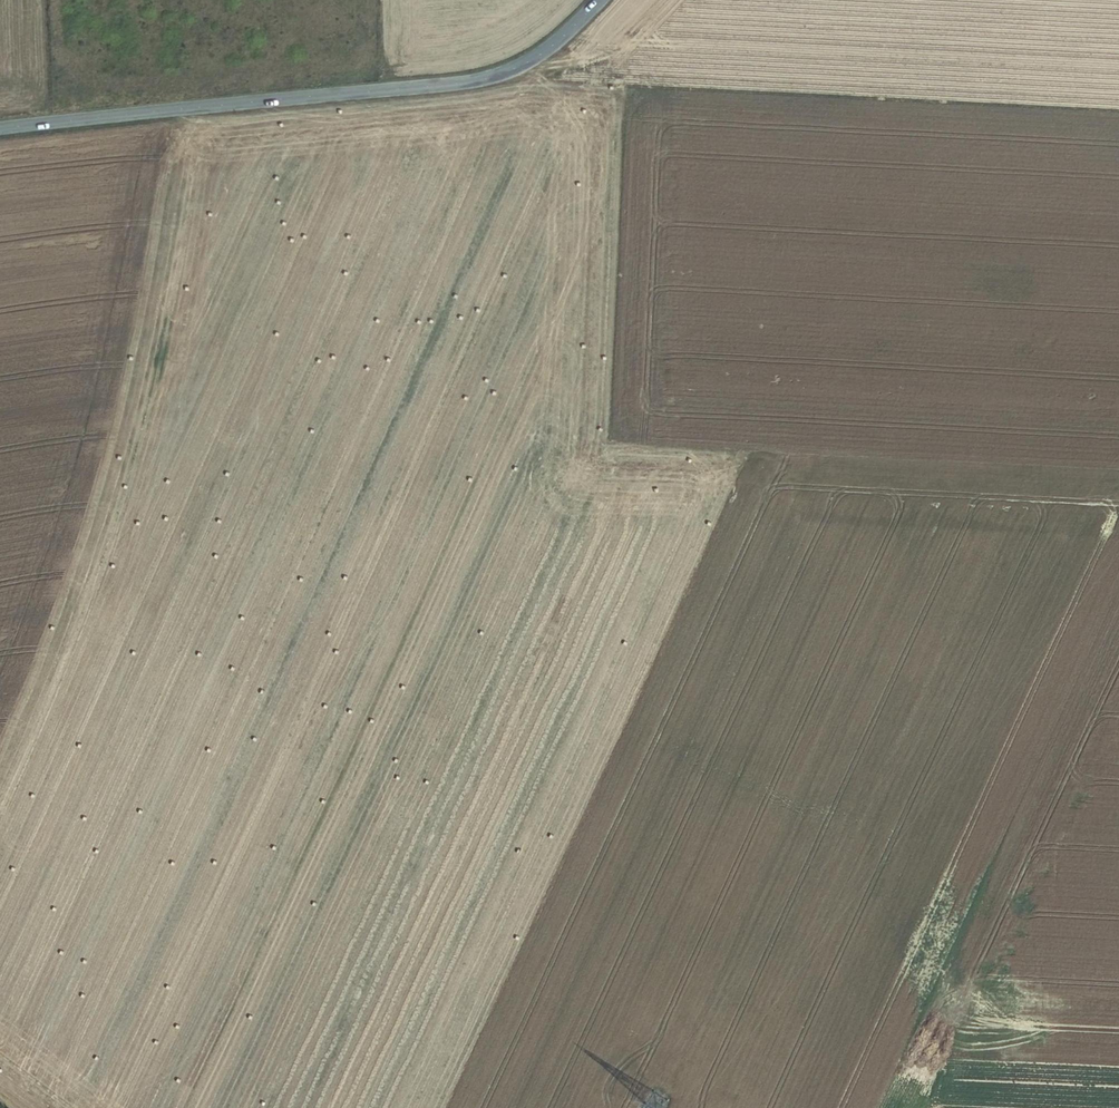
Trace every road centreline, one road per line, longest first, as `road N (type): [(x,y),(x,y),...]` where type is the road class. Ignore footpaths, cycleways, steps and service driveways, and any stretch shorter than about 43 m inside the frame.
road 1 (tertiary): [(599,0),(538,56),(501,75),(0,129)]

